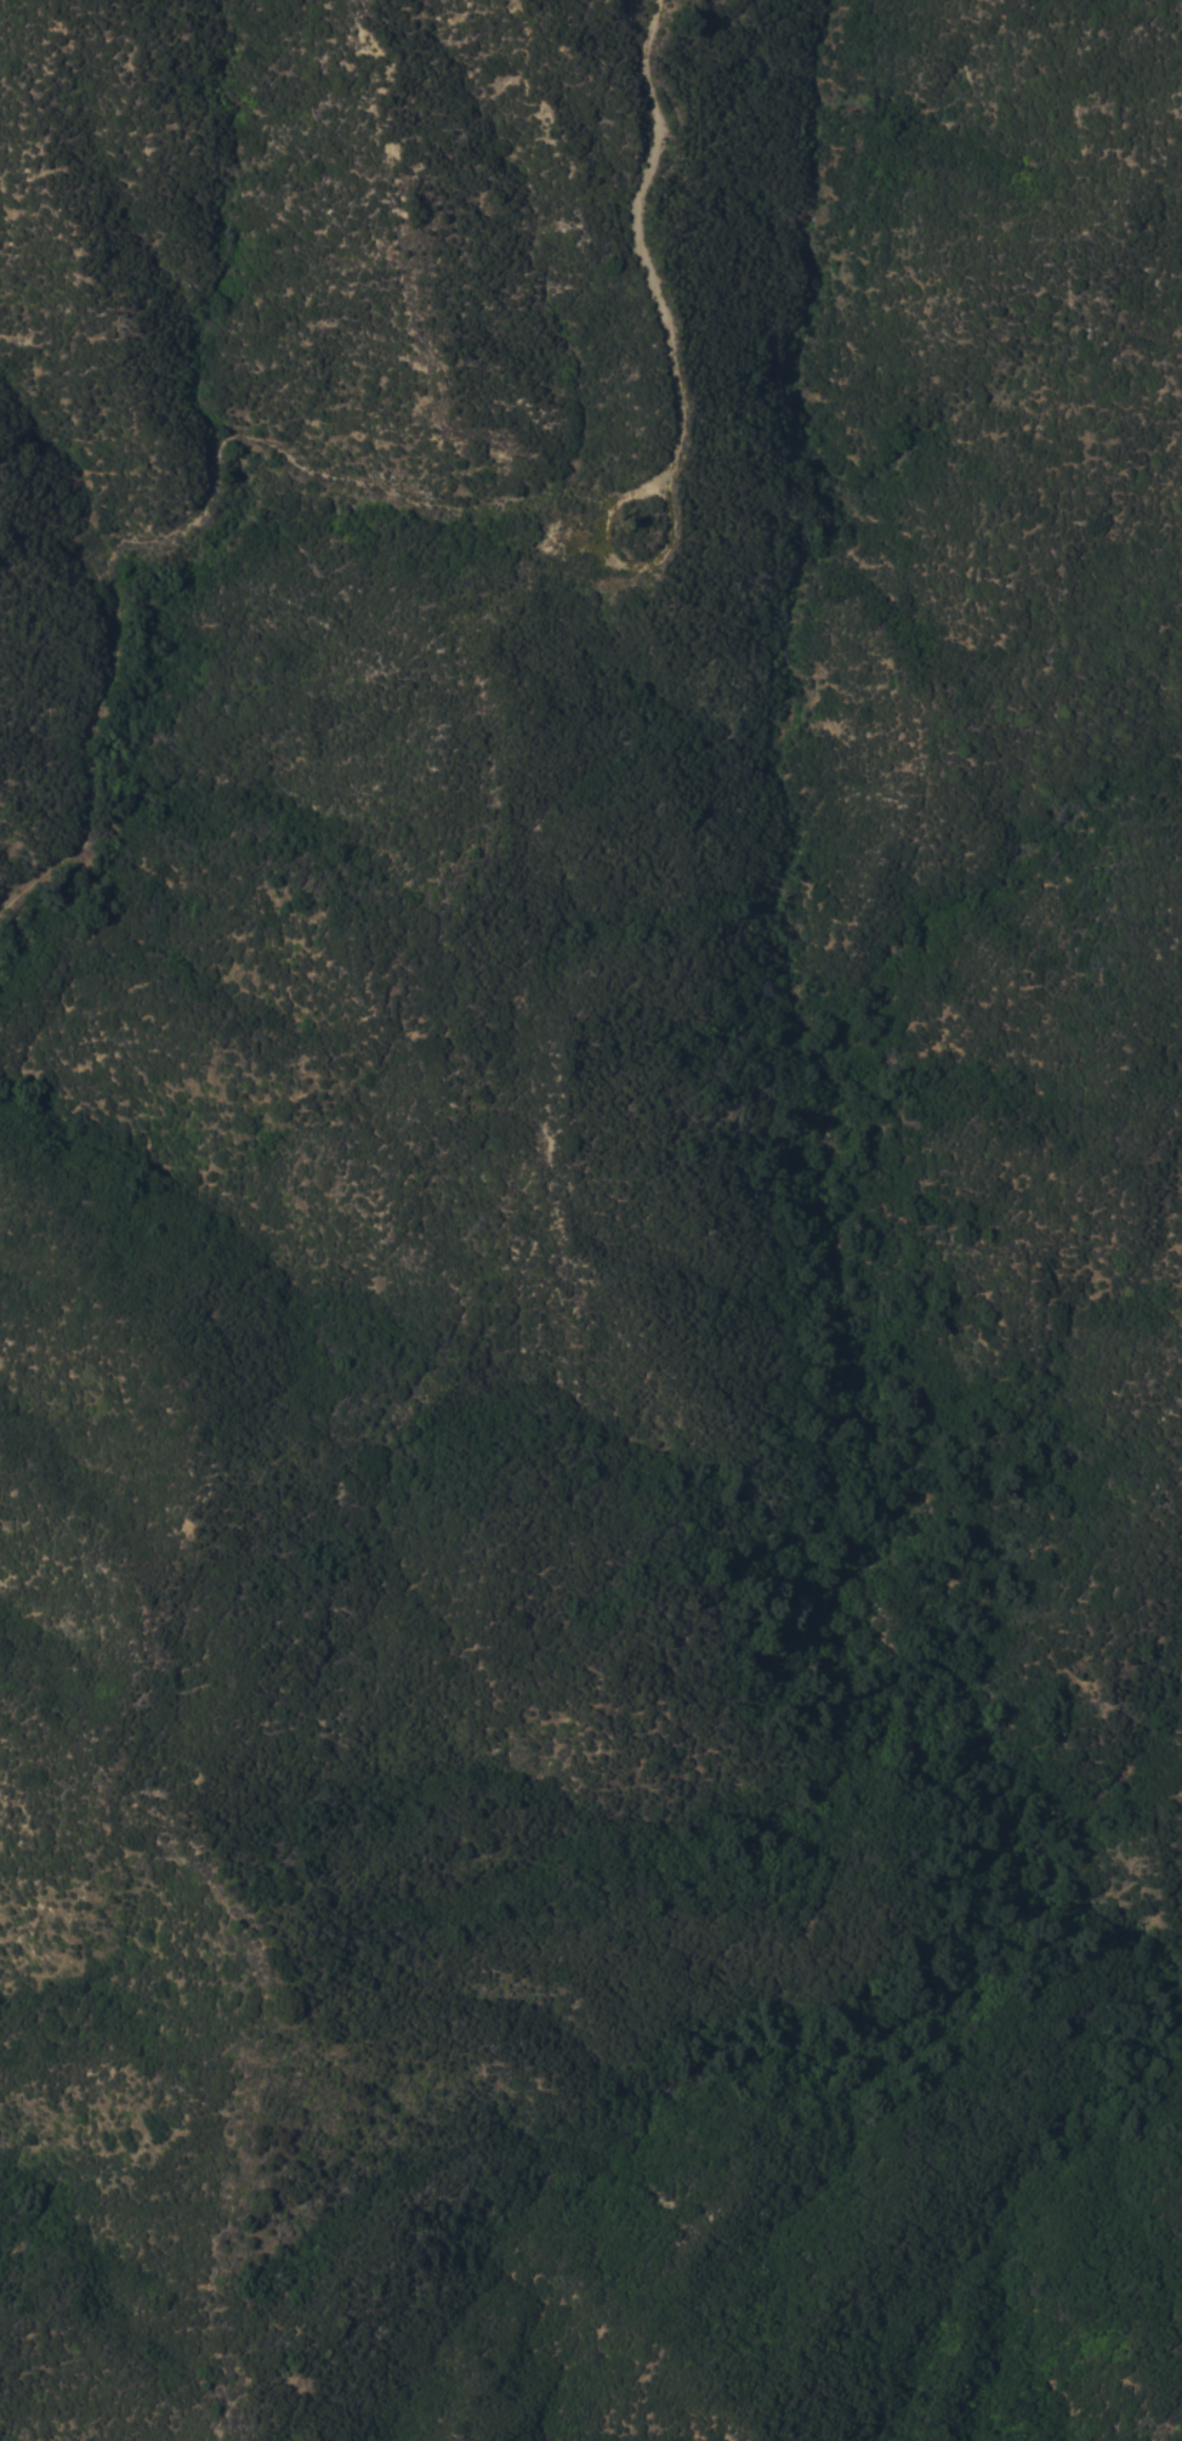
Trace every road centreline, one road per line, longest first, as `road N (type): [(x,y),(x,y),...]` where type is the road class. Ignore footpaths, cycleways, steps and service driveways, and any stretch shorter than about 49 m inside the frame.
road 1 (track): [(0,1016),(57,863),(110,837),(132,771),(143,719),(136,667),(114,610),(125,574),(227,478),(267,447),(473,495),(549,495),(610,482),(640,504),(680,442),(627,205),(655,0)]

